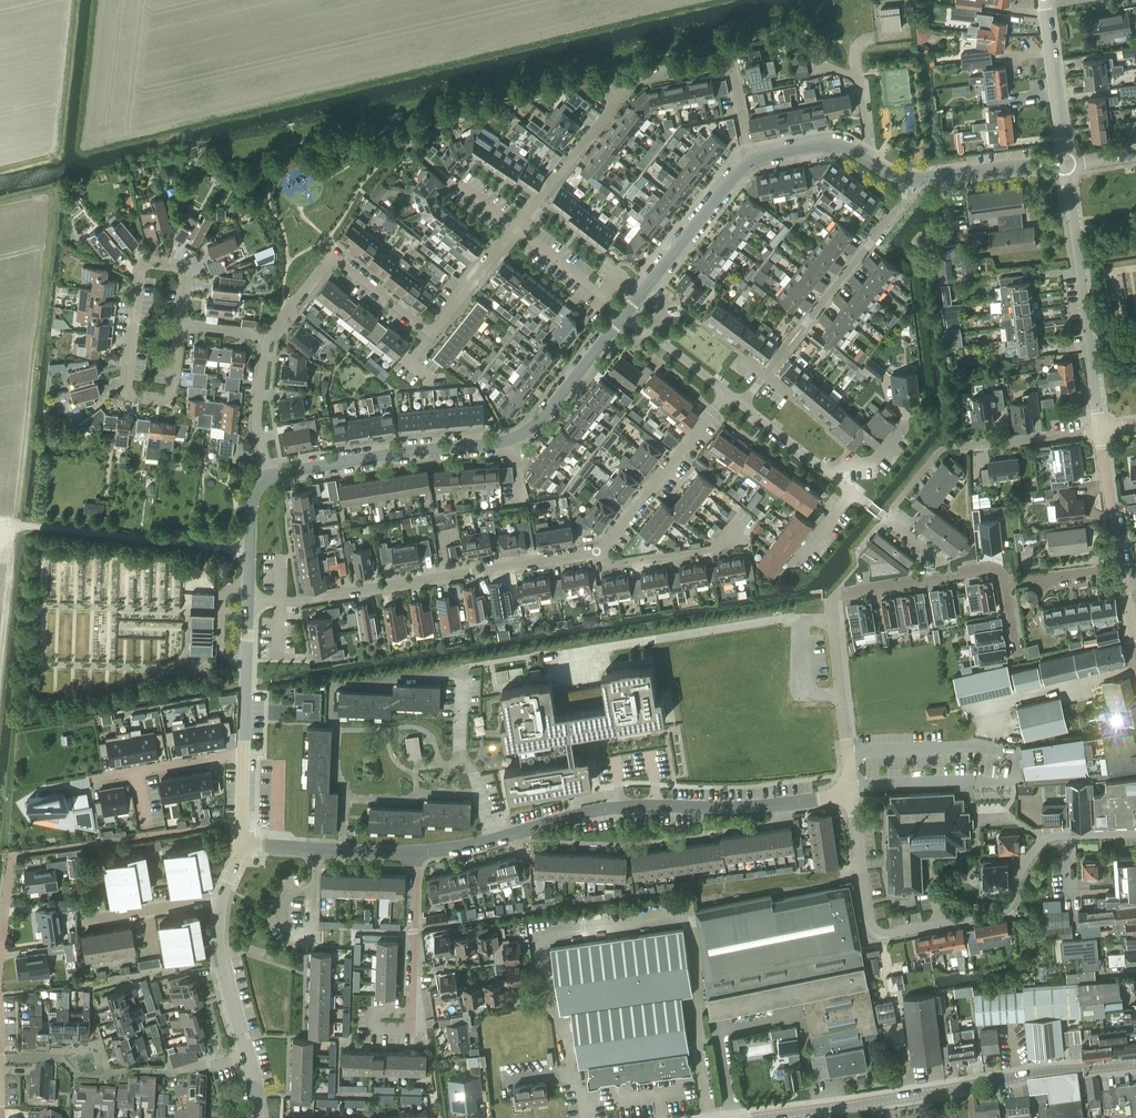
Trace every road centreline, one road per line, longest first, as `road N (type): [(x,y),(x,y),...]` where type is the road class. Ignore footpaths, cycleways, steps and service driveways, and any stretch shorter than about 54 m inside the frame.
road 1 (residential): [(416,853),(611,809),(752,807),(851,793)]
road 2 (residential): [(267,476),(521,436),(626,314)]
road 3 (residential): [(519,229),(642,80),(730,62),(750,161)]
road 4 (tertiary): [(758,1117),(1135,1063)]
road 5 (residential): [(1066,836),(1033,852),(1007,907),(875,929),(851,793)]
road 6 (residential): [(268,337),(332,257),(429,336),(519,229)]
road 7 (residential): [(248,600),(296,601),(597,552)]
road 8 (residential): [(742,404),(903,200),(907,178)]
road 9 (residential): [(180,327),(184,272),(145,263),(126,388),(161,400),(171,391)]
road 10 (residential): [(1099,431),(1066,164)]
road 11 (track): [(249,550),(0,523)]
road 12 (residential): [(597,552),(725,390)]
road 13 (residential): [(626,314),(750,161)]
road 14 (residential): [(884,516),(742,404)]
road 15 (residential): [(833,619),(851,793)]
road 16 (residential): [(242,846),(416,853)]
road 17 (residential): [(1066,164),(1045,0)]
road 18 (residential): [(597,552),(608,566),(708,549),(743,522)]
road 19 (residential): [(244,1056),(221,962),(223,897)]
road 20 (residential): [(411,1014),(416,853)]
road 21 (residential): [(907,178),(1066,164)]
road 22 (residential): [(91,782),(245,754)]
road 23 (residential): [(245,754),(248,600)]
road 24 (residential): [(956,446),(1099,431)]
road 25 (residential): [(82,921),(223,897)]
road 26 (residential): [(267,476),(256,419),(268,337)]
road 27 (residential): [(859,154),(867,141),(859,78),(816,66),(812,49)]
road 28 (residential): [(1122,568),(1099,431)]
road 29 (residential): [(626,314),(519,229)]
road 30 (residential): [(833,619),(834,595),(942,575)]
road 31 (residential): [(248,600),(251,504),(267,476)]
road 32 (residential): [(725,390),(626,314)]

